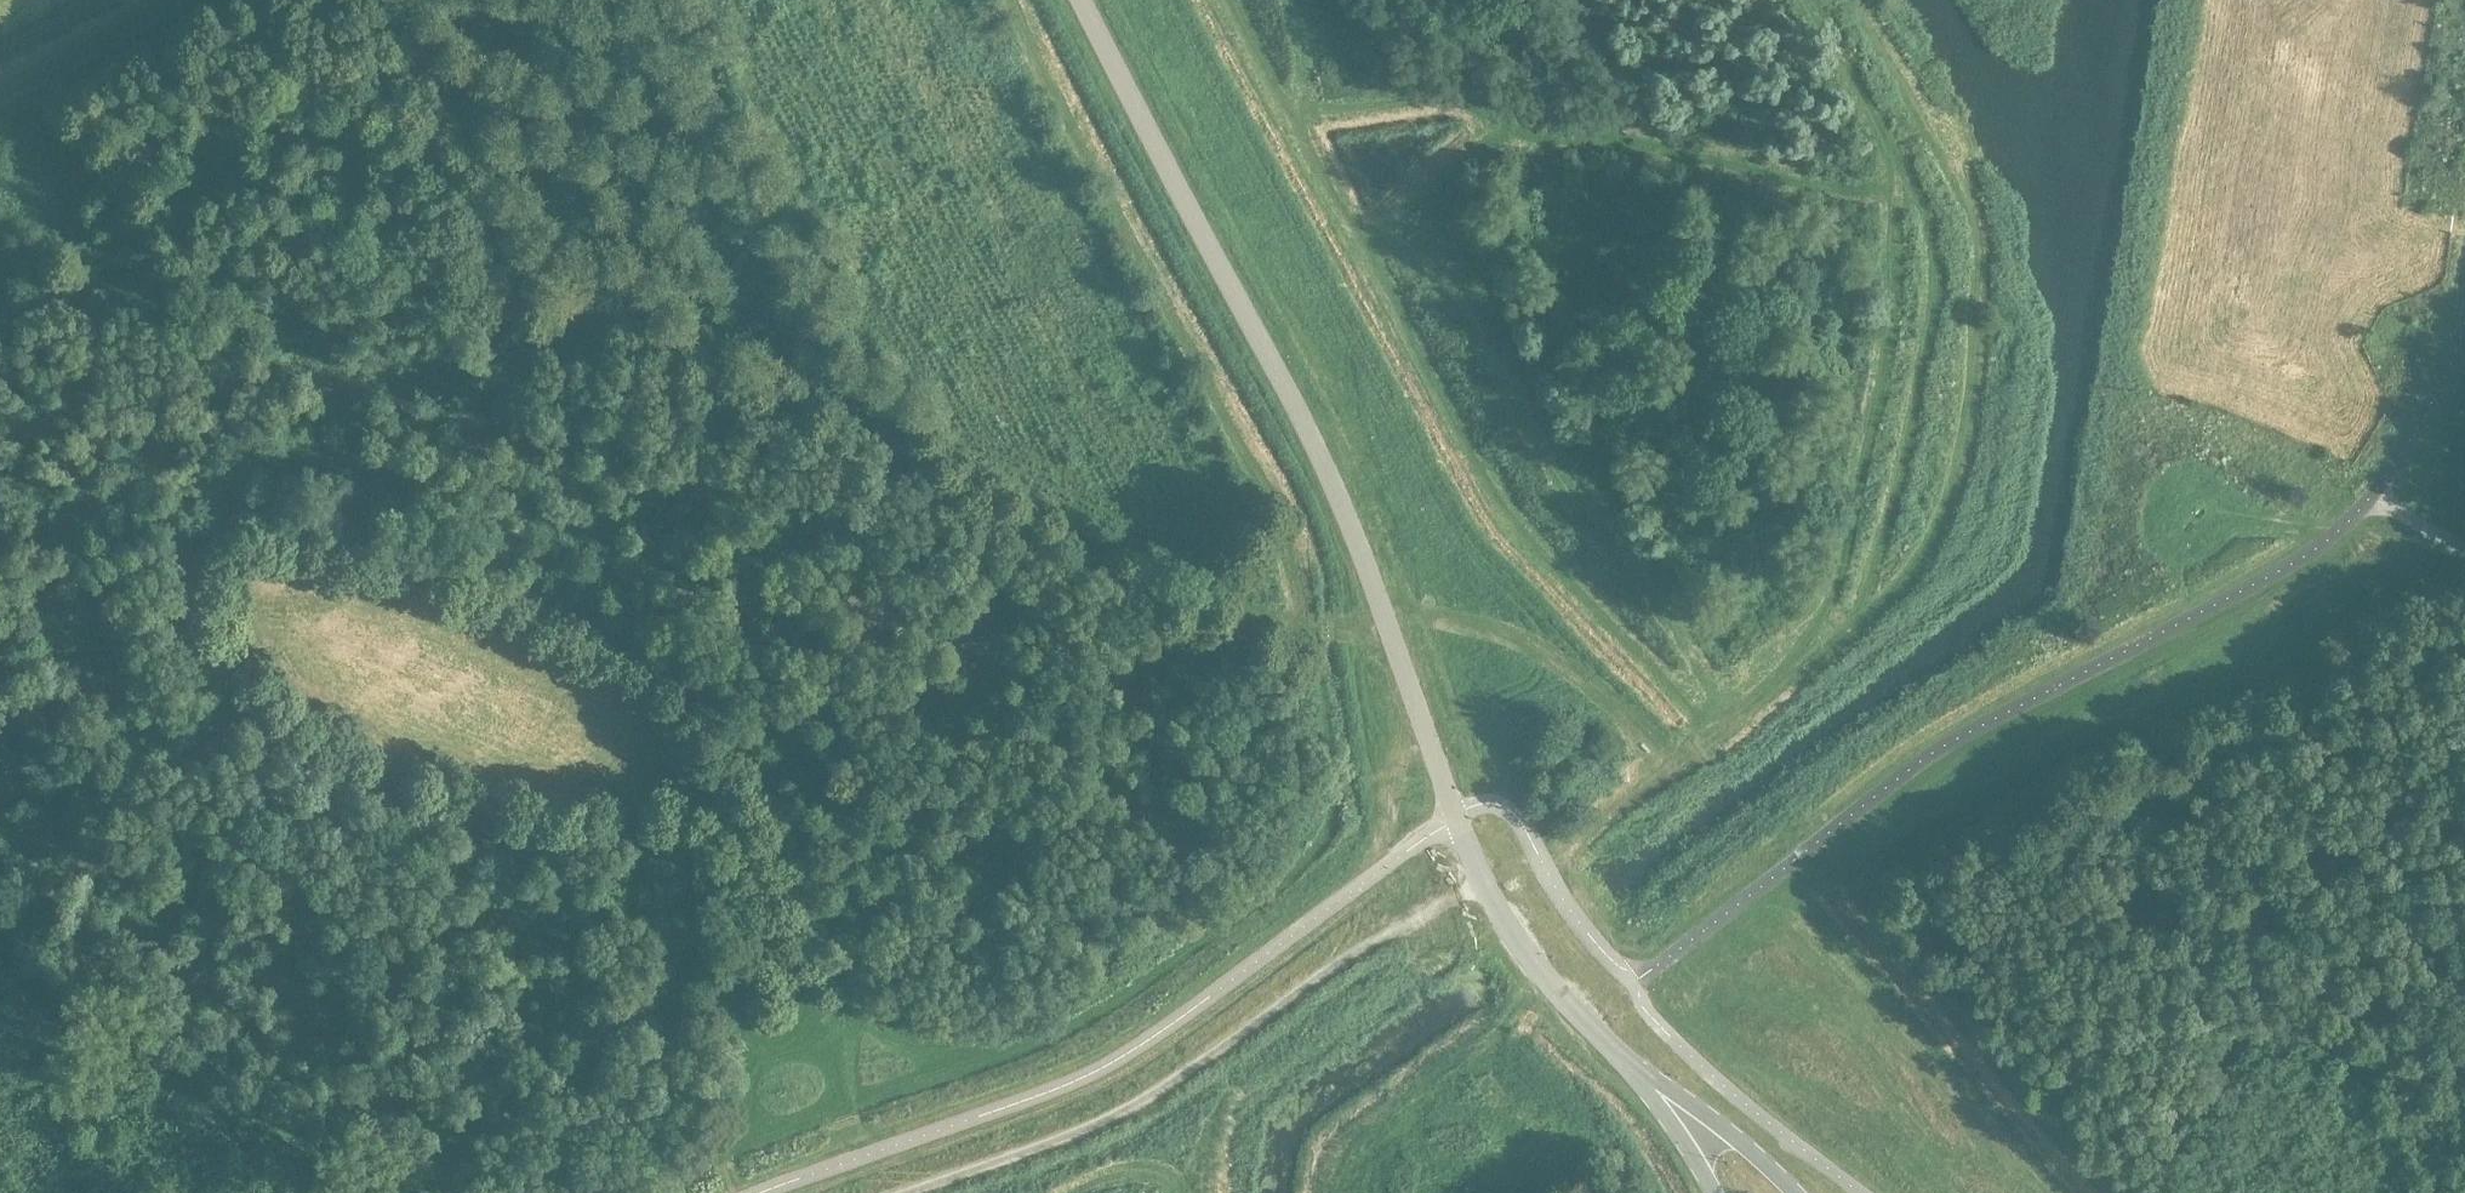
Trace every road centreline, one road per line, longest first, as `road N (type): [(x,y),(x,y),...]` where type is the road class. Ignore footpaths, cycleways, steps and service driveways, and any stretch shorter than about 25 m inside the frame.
road 1 (unclassified): [(1641,1075),(1585,1034),(1494,905),(1451,817),(1325,468),(1079,0)]
road 2 (track): [(1484,885),(1360,947),(1121,1113),(900,1192)]
road 3 (unclassified): [(1794,1192),(1737,1141),(1641,1075)]
road 4 (unclassified): [(1641,1075),(1712,1192)]

